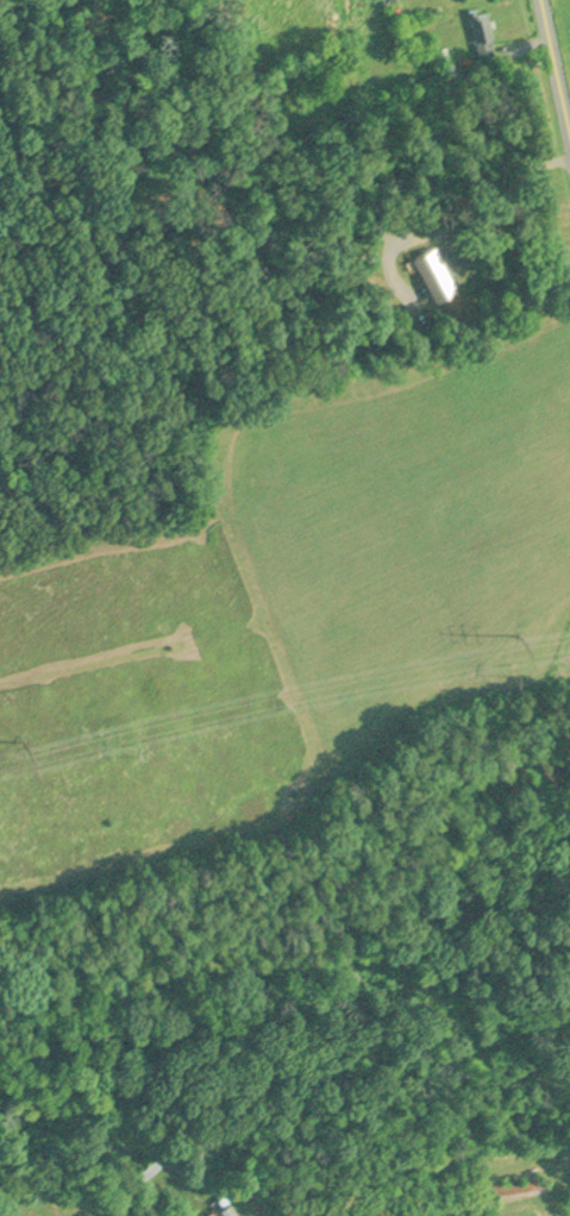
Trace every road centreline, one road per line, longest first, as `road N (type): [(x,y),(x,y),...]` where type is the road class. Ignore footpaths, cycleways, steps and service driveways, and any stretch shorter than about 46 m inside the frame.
road 1 (residential): [(540,0),(569,153)]

